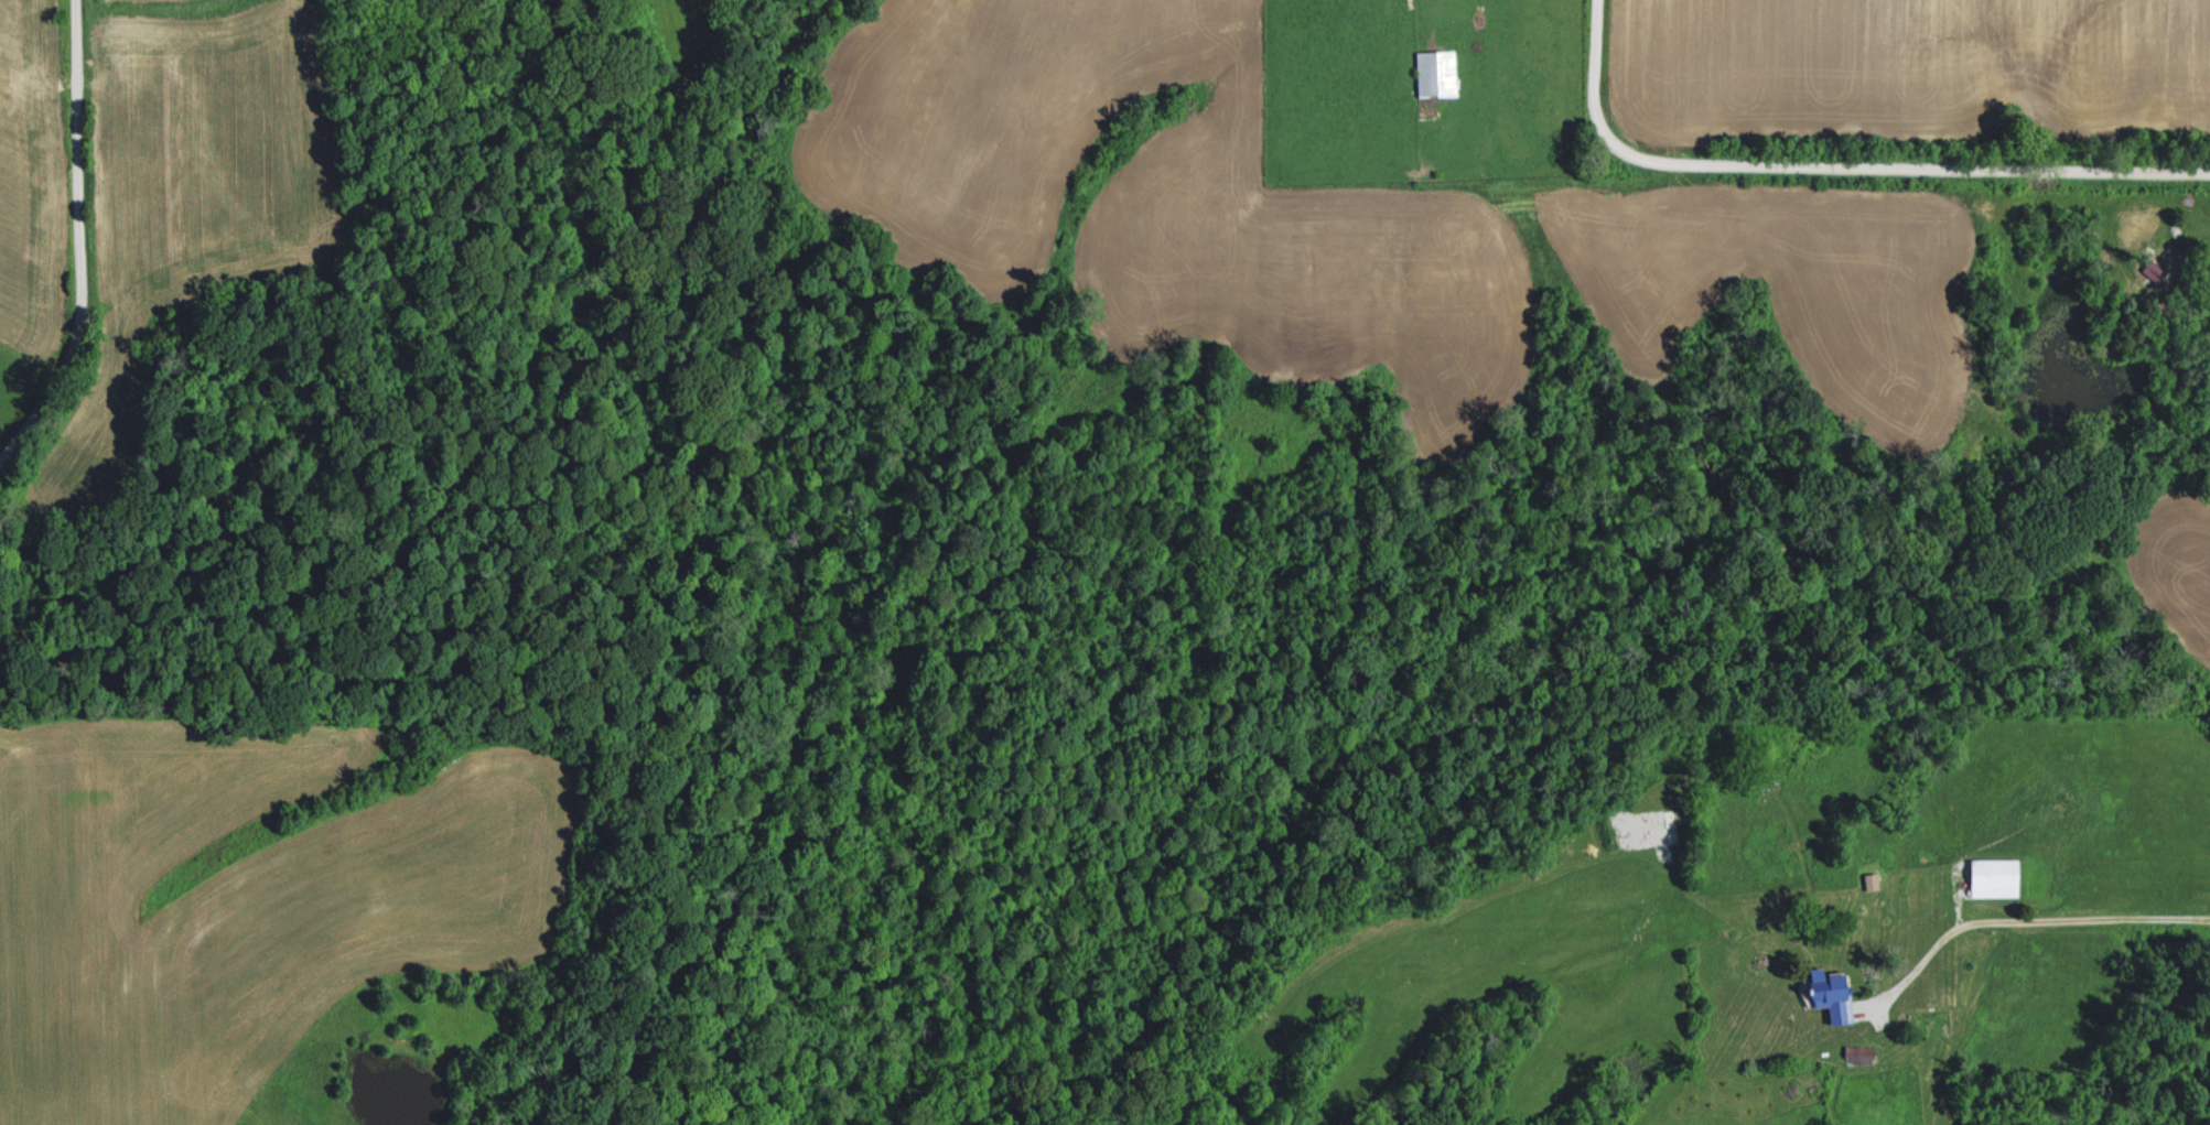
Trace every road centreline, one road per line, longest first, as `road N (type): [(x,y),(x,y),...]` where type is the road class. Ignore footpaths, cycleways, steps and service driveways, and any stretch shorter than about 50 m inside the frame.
road 1 (residential): [(2209,174),(1670,163),(1634,155),(1614,145),(1593,111),(1595,0)]
road 2 (residential): [(0,455),(51,391),(77,325),(77,0)]

